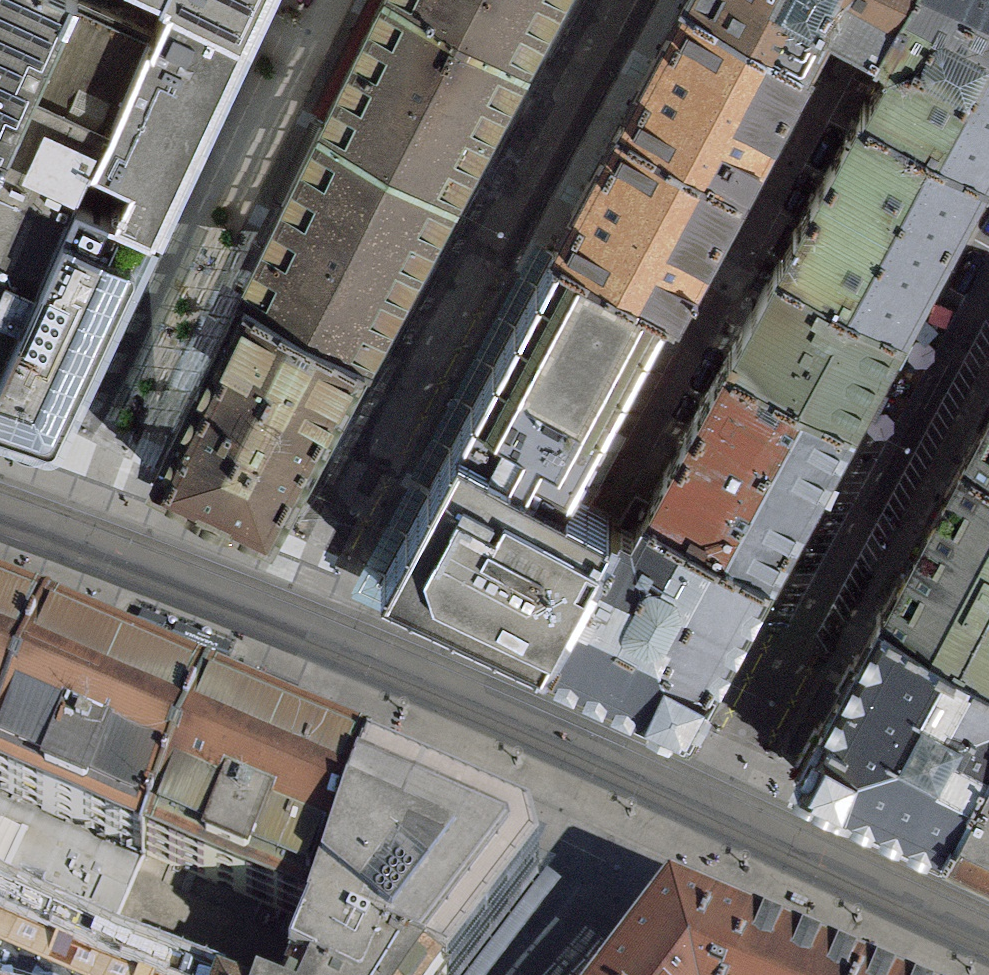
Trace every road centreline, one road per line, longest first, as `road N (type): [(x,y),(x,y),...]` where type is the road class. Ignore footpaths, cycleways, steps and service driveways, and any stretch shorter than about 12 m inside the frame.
road 1 (residential): [(0,507),(432,676),(988,931)]

